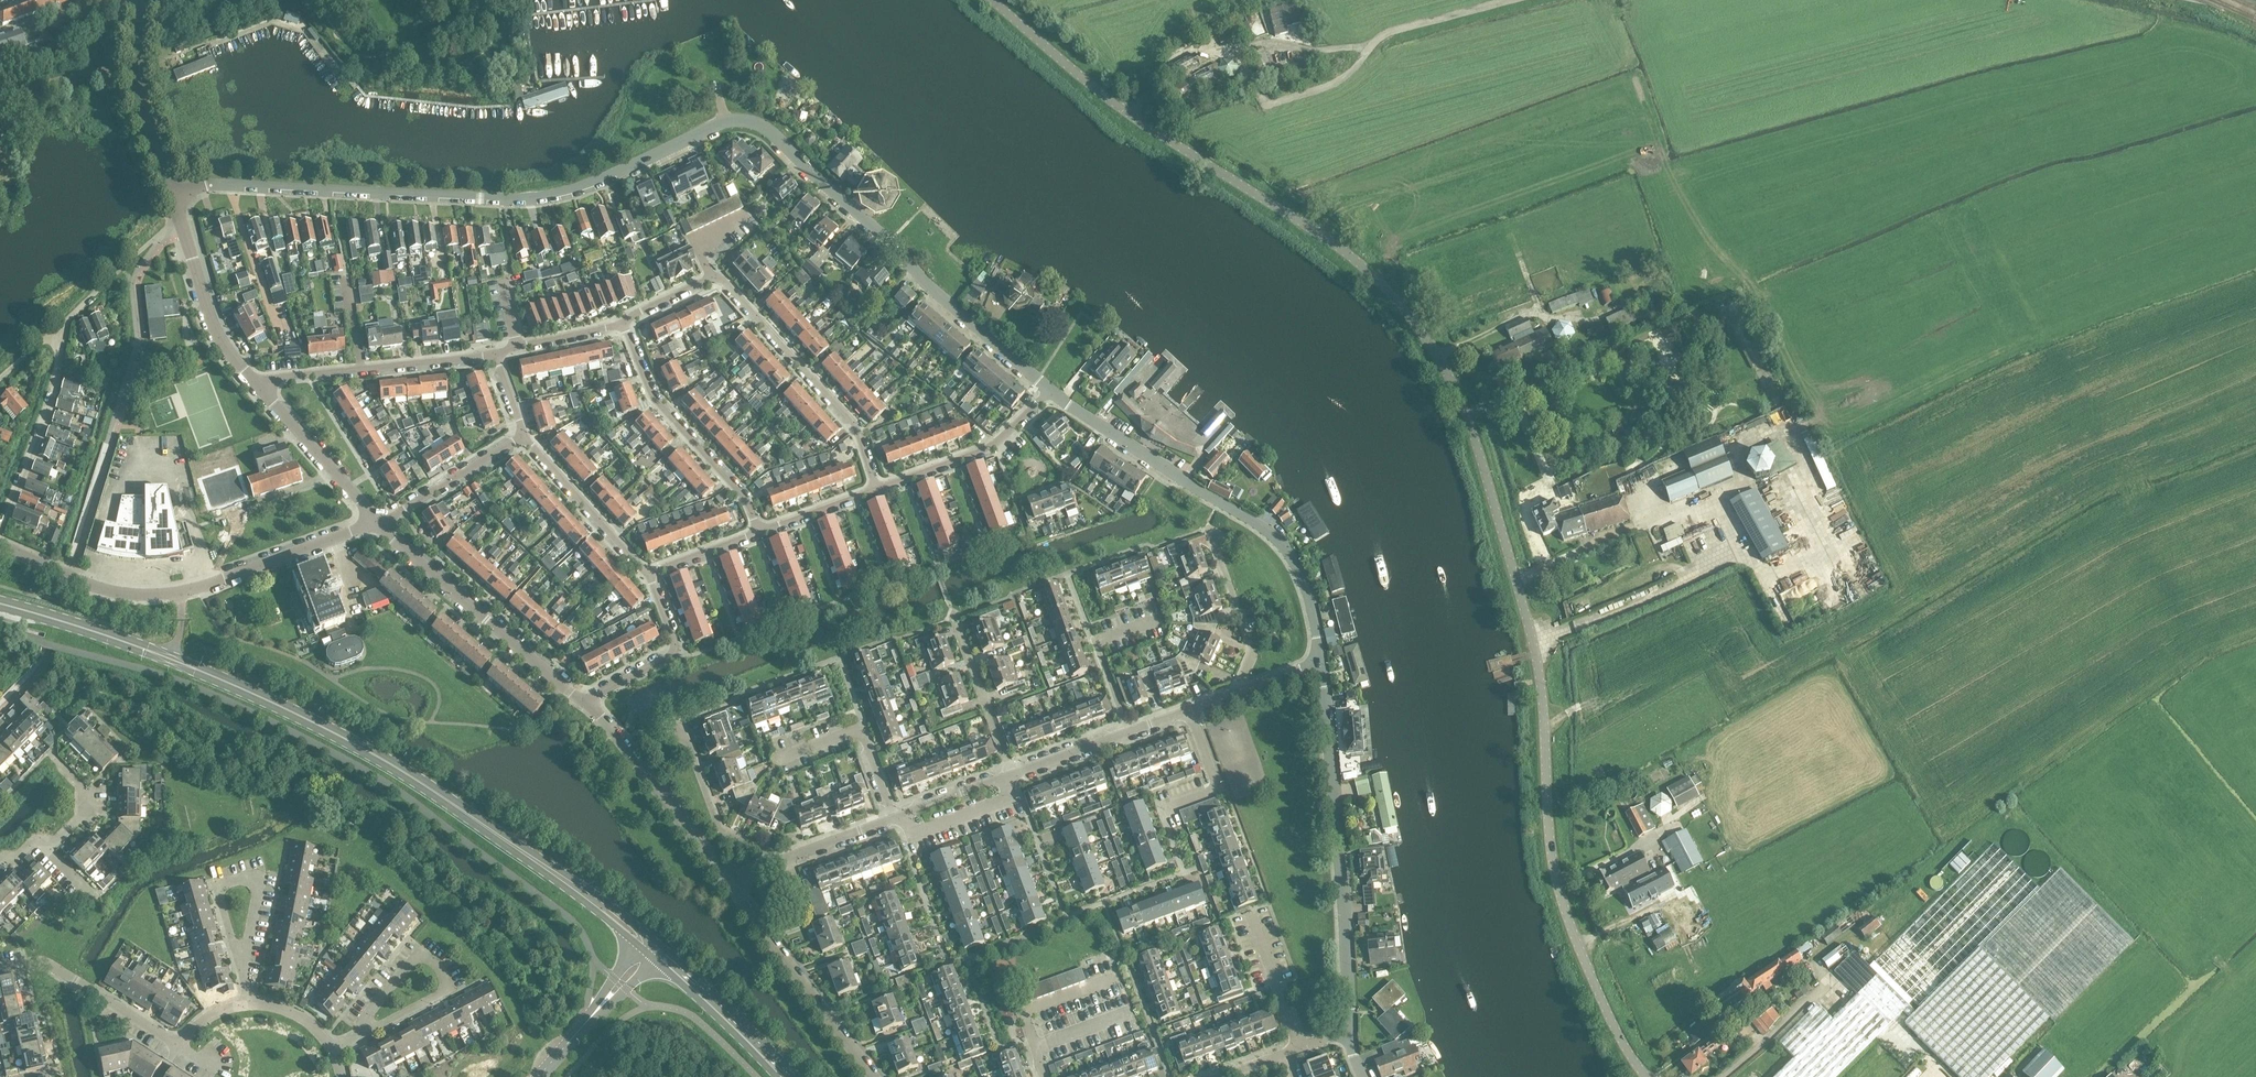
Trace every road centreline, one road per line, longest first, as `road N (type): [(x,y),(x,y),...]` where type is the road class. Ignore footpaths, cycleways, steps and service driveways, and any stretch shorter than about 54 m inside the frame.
road 1 (unclassified): [(1646,1076),(1626,1049),(1549,862),(1542,722),(1508,558),(1442,362),(1359,261),(1113,103),(992,0)]
road 2 (residential): [(1048,389),(752,121),(720,122),(547,194),(233,184),(172,196)]
road 3 (primary): [(654,948),(441,795),(335,733),(169,658),(0,603)]
road 4 (residential): [(1320,663),(1302,579),(1268,532),(1048,389)]
road 5 (tertiary): [(376,522),(170,594),(108,591),(0,545)]
road 6 (residential): [(1350,1029),(1320,663)]
road 7 (residential): [(589,706),(376,522)]
road 8 (residential): [(877,487),(861,431),(714,277)]
road 9 (residential): [(759,531),(745,498),(653,400),(623,323)]
road 10 (residential): [(874,1076),(724,880)]
road 11 (residential): [(256,385),(496,355)]
road 12 (residential): [(360,1035),(439,996),(444,974),(430,959),(416,959),(363,1021)]
road 13 (residential): [(724,880),(589,706)]
road 14 (residential): [(0,531),(57,387),(62,324)]
road 15 (tertiary): [(256,385),(216,332),(172,196)]
road 16 (residential): [(877,487),(994,444),(1048,389)]
road 17 (residential): [(180,1044),(37,964),(0,969)]
road 18 (tertiary): [(172,196),(133,81),(141,5)]
road 19 (primary): [(787,1076),(654,948)]
road 20 (residential): [(589,706),(674,649),(647,572)]
road 21 (tertiary): [(376,522),(256,385)]
road 22 (residential): [(895,818),(859,729),(778,758)]
road 23 (residential): [(647,572),(526,436)]
road 24 (residential): [(1240,692),(1253,654),(1207,528)]
road 25 (tertiary): [(537,1076),(654,948)]
road 26 (residential): [(376,522),(526,436)]
road 27 (residential): [(0,858),(37,839),(57,840),(87,811),(85,789),(53,755)]
road 28 (residential): [(951,616),(1012,775)]
road 29 (residential): [(780,860),(721,831),(686,737)]
road 30 (residential): [(1129,732),(1098,646),(1158,619)]
road 31 (residential): [(1012,775),(1005,803),(934,830),(916,834),(895,818)]
road 32 (residential): [(1300,1046),(1247,912)]
road 33 (residential): [(1160,808),(1216,788),(1188,711)]
road 34 (residential): [(243,974),(256,888),(247,880),(228,883),(220,901)]
road 35 (residential): [(496,355),(623,323)]
road 36 (residential): [(759,531),(877,487)]
road 37 (residential): [(895,818),(1012,775)]
road 38 (residential): [(1012,775),(1129,732)]
road 39 (residential): [(780,860),(895,818)]
road 40 (residential): [(647,572),(759,531)]

